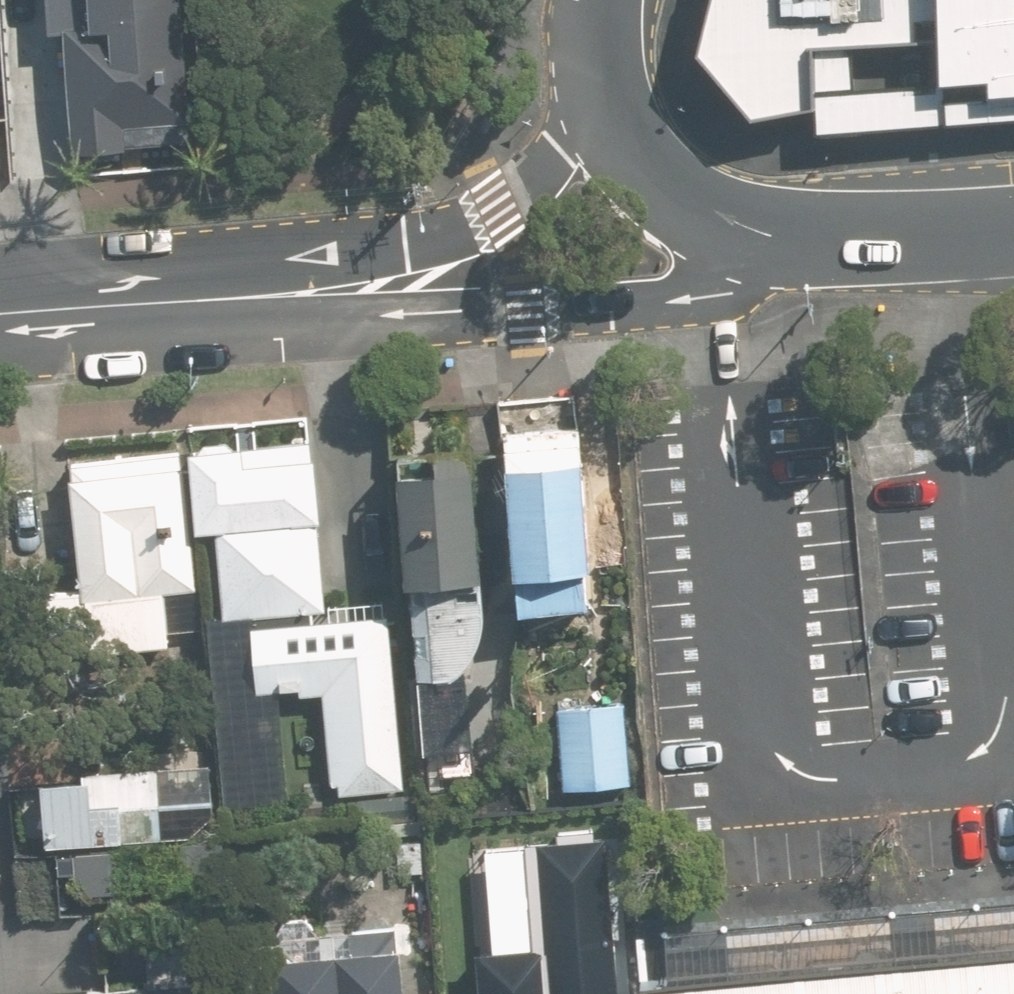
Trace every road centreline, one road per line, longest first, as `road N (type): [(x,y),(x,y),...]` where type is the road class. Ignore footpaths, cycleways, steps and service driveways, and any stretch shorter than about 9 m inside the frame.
road 1 (unknown): [(955,232),(961,390),(1006,697),(998,730),(978,758),(801,773),(774,755),(755,729),(706,289),(689,201)]
road 2 (tertiary): [(801,241),(706,289),(655,301),(0,342)]
road 3 (tertiary): [(0,293),(306,268),(458,233),(533,188),(606,90)]
road 4 (secondary): [(801,241),(689,201),(644,171),(624,149),(606,90)]
road 5 (secondary): [(1013,228),(801,241)]
road 6 (unknown): [(807,970),(801,773)]

